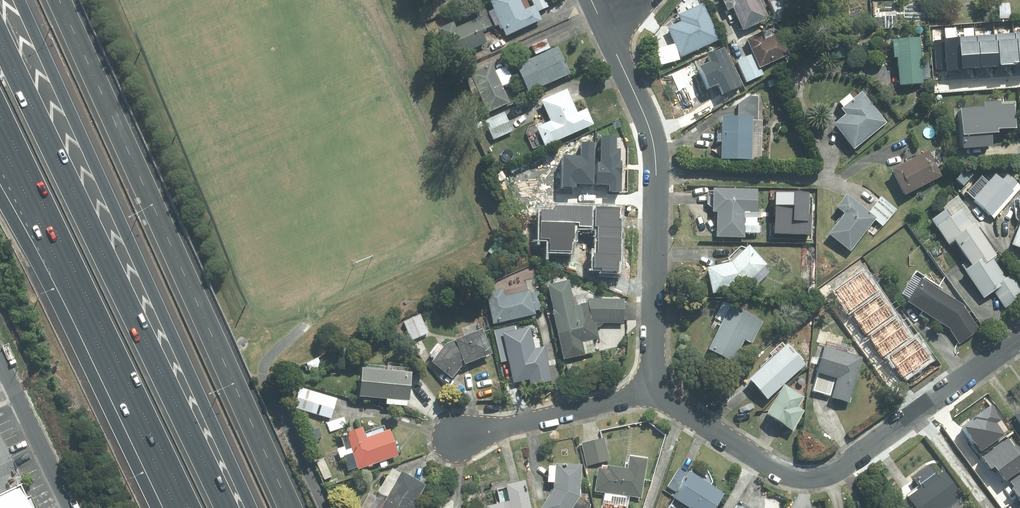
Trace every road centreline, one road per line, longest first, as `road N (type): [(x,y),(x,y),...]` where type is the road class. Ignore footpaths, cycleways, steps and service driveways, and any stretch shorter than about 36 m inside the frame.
road 1 (motorway): [(18,0),(252,507)]
road 2 (motorway): [(0,36),(226,507)]
road 3 (residential): [(1019,337),(833,475),(810,480),(787,474),(653,390)]
road 4 (residential): [(653,390),(653,139),(607,32)]
road 5 (motorway): [(189,507),(71,261)]
road 6 (residential): [(447,437),(653,390)]
road 7 (motorway): [(71,261),(0,111)]
road 8 (unclassified): [(0,373),(68,507)]
road 9 (motorway): [(71,261),(0,161)]

